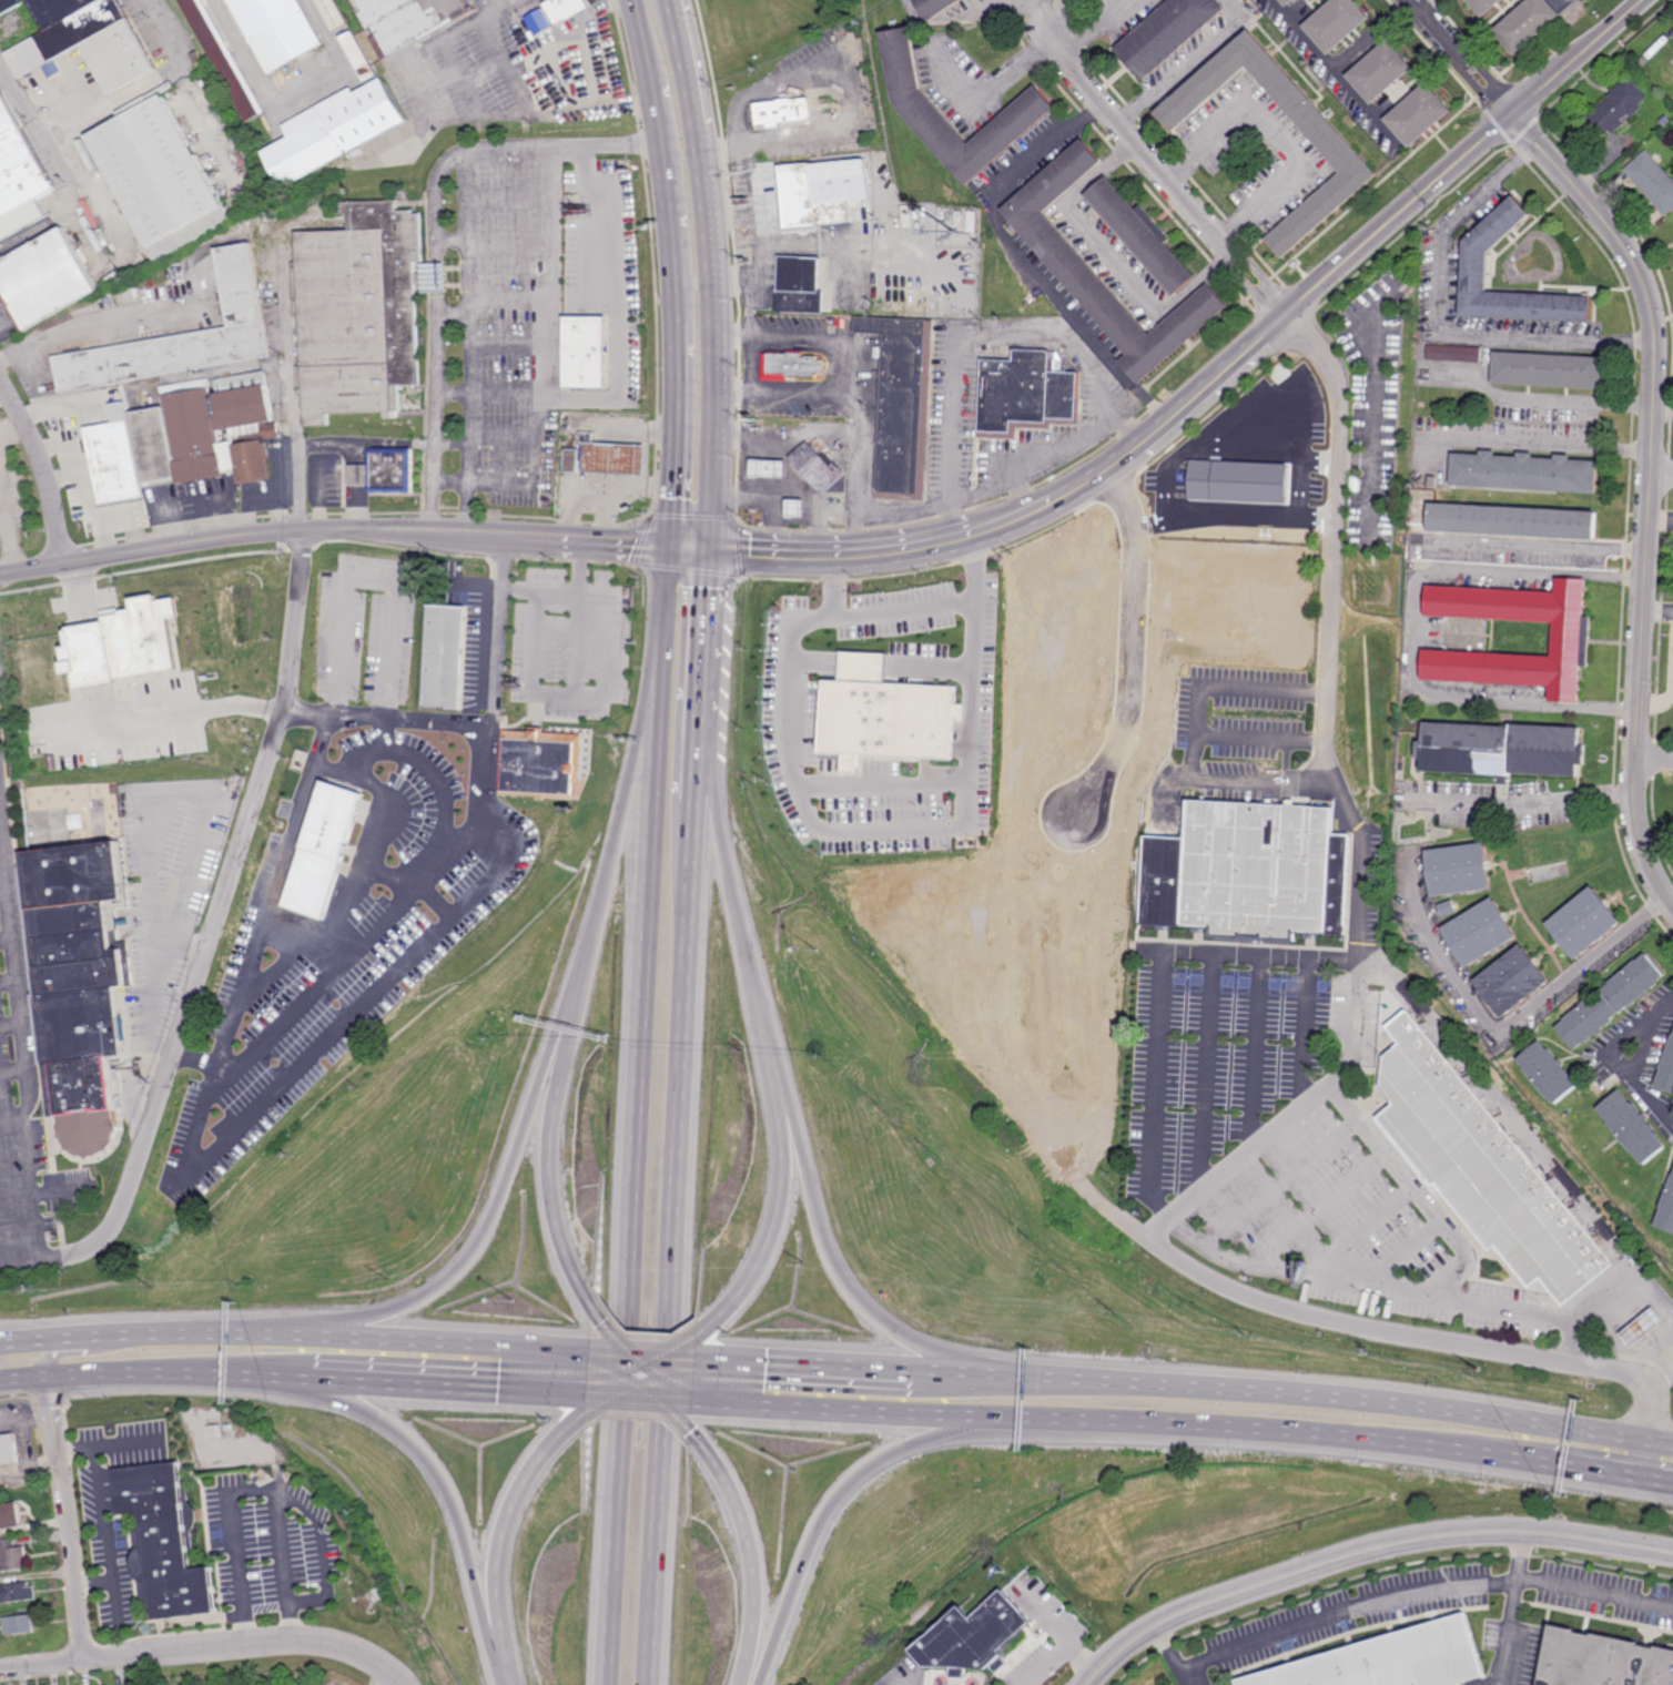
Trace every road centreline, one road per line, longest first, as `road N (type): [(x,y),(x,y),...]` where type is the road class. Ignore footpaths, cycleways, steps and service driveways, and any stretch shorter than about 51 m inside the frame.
road 1 (residential): [(1288,314),(1331,368),(1341,410),(1325,755),(1330,783),(1361,836),(1347,1049),(1327,1087),(1150,1239),(1192,1270),(1260,1302),(1633,1376),(1651,1394),(1645,1442)]
road 2 (trunk): [(671,546),(604,1684)]
road 3 (tertiary): [(714,549),(914,546),(973,534),(1043,505),(1150,435),(1512,115)]
road 4 (trunk): [(655,1684),(702,799)]
road 5 (residential): [(1512,115),(1628,251),(1652,306),(1634,808),(1650,870),(1672,909)]
road 6 (residential): [(67,1255),(105,1240),(126,1206),(270,778),(295,673),(306,530)]
road 7 (trunk): [(1672,1447),(1423,1408),(1177,1384),(960,1376)]
road 8 (trunk): [(995,1417),(1338,1437),(1672,1484)]
road 9 (residential): [(0,576),(306,530),(671,546)]
road 10 (residential): [(1672,1553),(1527,1531),(1389,1544),(1169,1618),(1087,1684)]
road 11 (trunk): [(652,93),(678,339),(671,546)]
road 12 (trunk): [(570,1007),(480,1247),(437,1291),(320,1333)]
road 13 (trunk): [(714,549),(718,315),(700,129)]
road 14 (residential): [(0,1670),(326,1642),(366,1655),(405,1684)]
road 15 (trunk): [(662,630),(570,1007)]
road 16 (trunk): [(758,1684),(843,1500),(879,1465),(995,1417)]
road 17 (residential): [(1288,314),(1078,74),(1058,23)]
road 18 (trunk): [(960,1376),(878,1313),(845,1272),(773,1069)]
road 19 (trunk): [(314,1378),(418,1444),(452,1489),(507,1668)]
road 20 (residential): [(1106,467),(1133,522),(1127,703),(1115,750),(1076,815)]
road 21 (primary): [(0,1381),(172,1372),(314,1378)]
road 22 (trunk): [(570,1007),(554,1169),(564,1232),(597,1309)]
road 23 (trunk): [(699,1337),(757,1277),(782,1214),(787,1161),(773,1069)]
road 24 (residential): [(48,1377),(81,1661)]
road 25 (trunk): [(590,1415),(540,1468),(509,1531),(501,1581),(507,1668)]
road 26 (trunk): [(745,1684),(758,1622),(756,1547),(731,1481),(693,1428)]
road 27 (primary): [(320,1333),(52,1343)]
road 28 (trunk): [(729,1404),(995,1417)]
road 29 (primary): [(314,1378),(562,1394)]
road 30 (primary): [(565,1350),(320,1333)]
road 31 (trunk): [(758,998),(703,772)]
road 32 (trunk): [(703,772),(714,549)]
road 33 (residential): [(0,374),(42,450),(67,564)]
road 34 (trunk): [(914,1373),(730,1360)]
road 35 (tertiary): [(1512,115),(1645,0)]
road 36 (residential): [(1412,0),(1512,115)]
road 37 (trunk): [(700,129),(674,0)]
road 38 (trunk): [(597,1309),(632,1354),(696,1389)]
road 39 (trunk): [(693,1428),(663,1400),(594,1362)]

